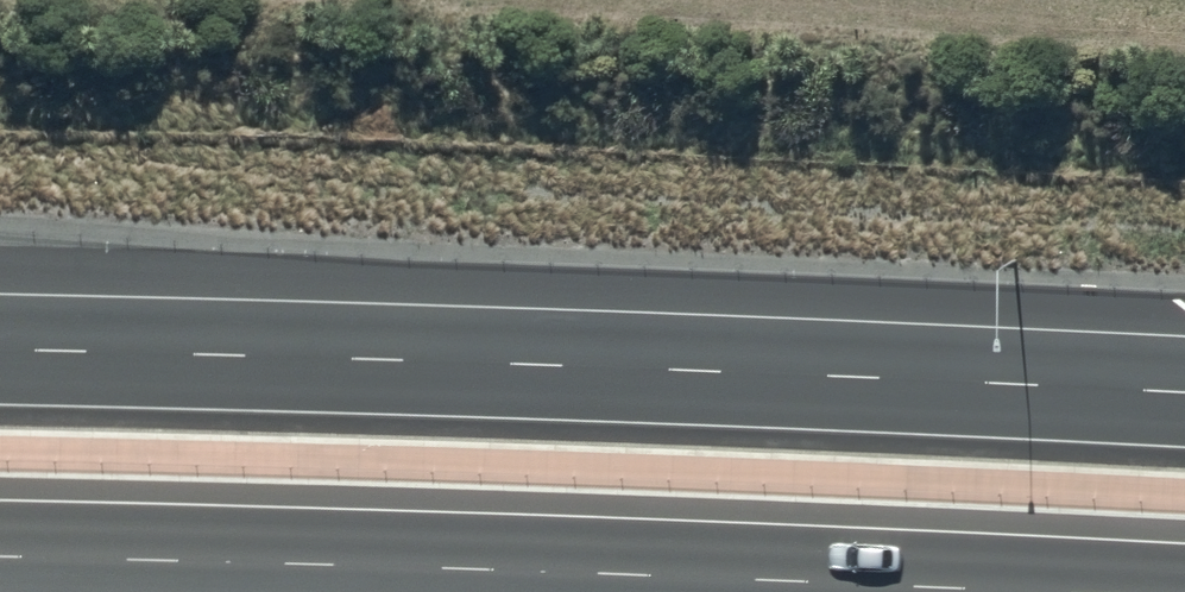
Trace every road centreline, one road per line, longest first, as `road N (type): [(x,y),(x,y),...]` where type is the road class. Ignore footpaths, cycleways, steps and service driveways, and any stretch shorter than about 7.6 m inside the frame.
road 1 (motorway): [(0,352),(1184,405)]
road 2 (motorway): [(718,591),(0,568)]

